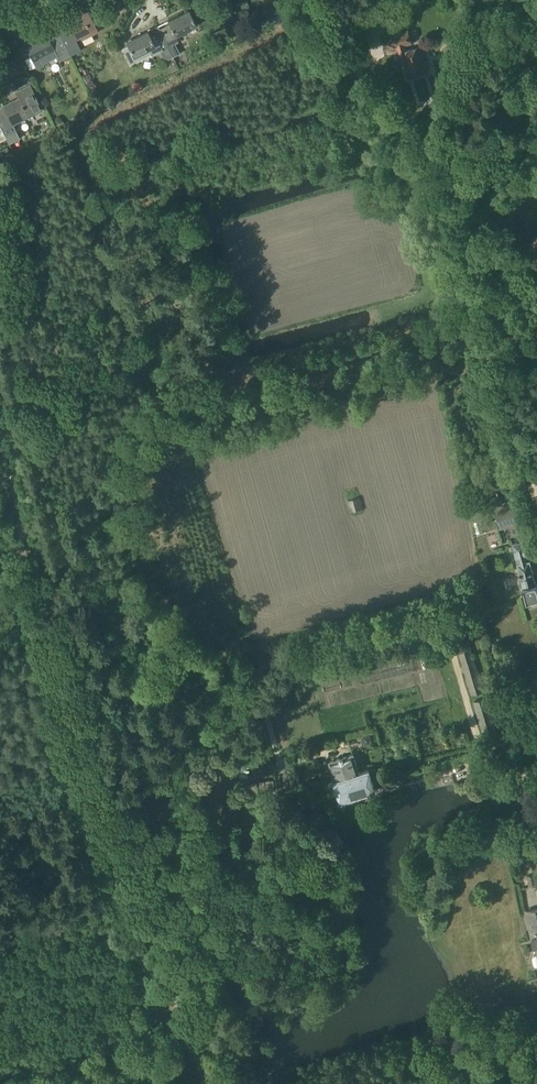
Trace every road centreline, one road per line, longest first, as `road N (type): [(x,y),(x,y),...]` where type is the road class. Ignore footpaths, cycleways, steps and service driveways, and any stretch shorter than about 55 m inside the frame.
road 1 (track): [(195,1049),(93,775),(0,442)]

